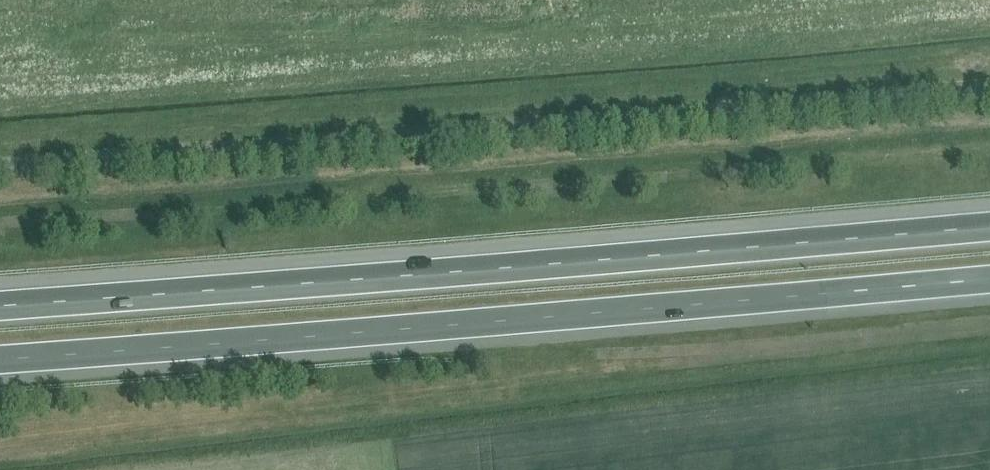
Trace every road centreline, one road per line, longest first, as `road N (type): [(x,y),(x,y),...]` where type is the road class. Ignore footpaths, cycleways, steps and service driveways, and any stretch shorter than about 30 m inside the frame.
road 1 (motorway): [(989,227),(0,306)]
road 2 (motorway): [(0,358),(989,280)]
road 3 (unclassified): [(0,156),(989,82)]

